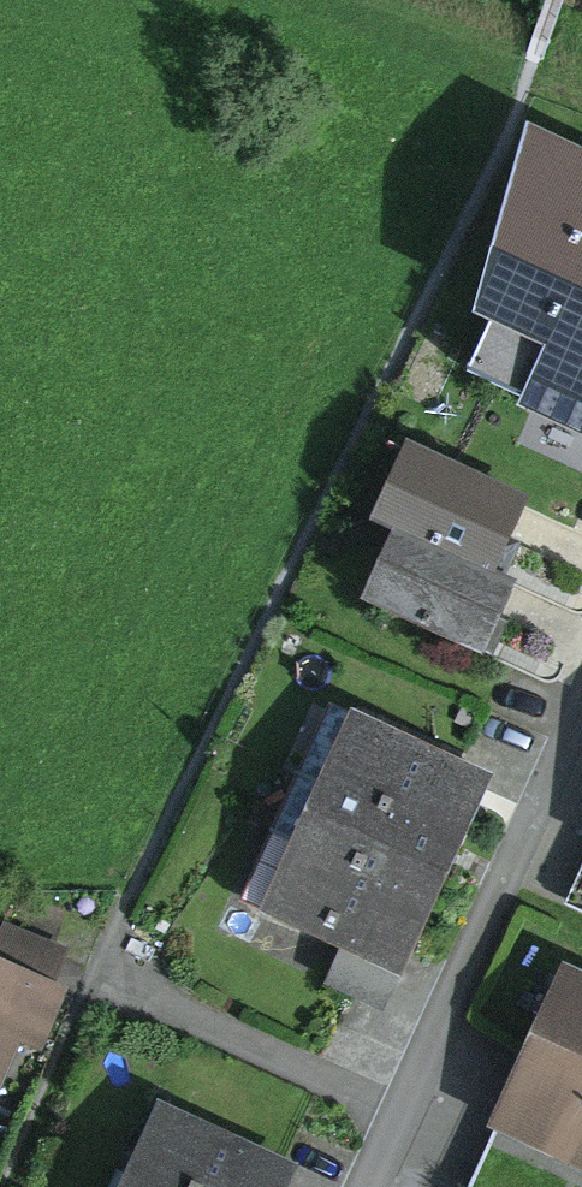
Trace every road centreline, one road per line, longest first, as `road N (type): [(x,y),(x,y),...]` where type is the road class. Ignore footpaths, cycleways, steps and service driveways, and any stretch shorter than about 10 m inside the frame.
road 1 (residential): [(360,1186),(581,704)]

